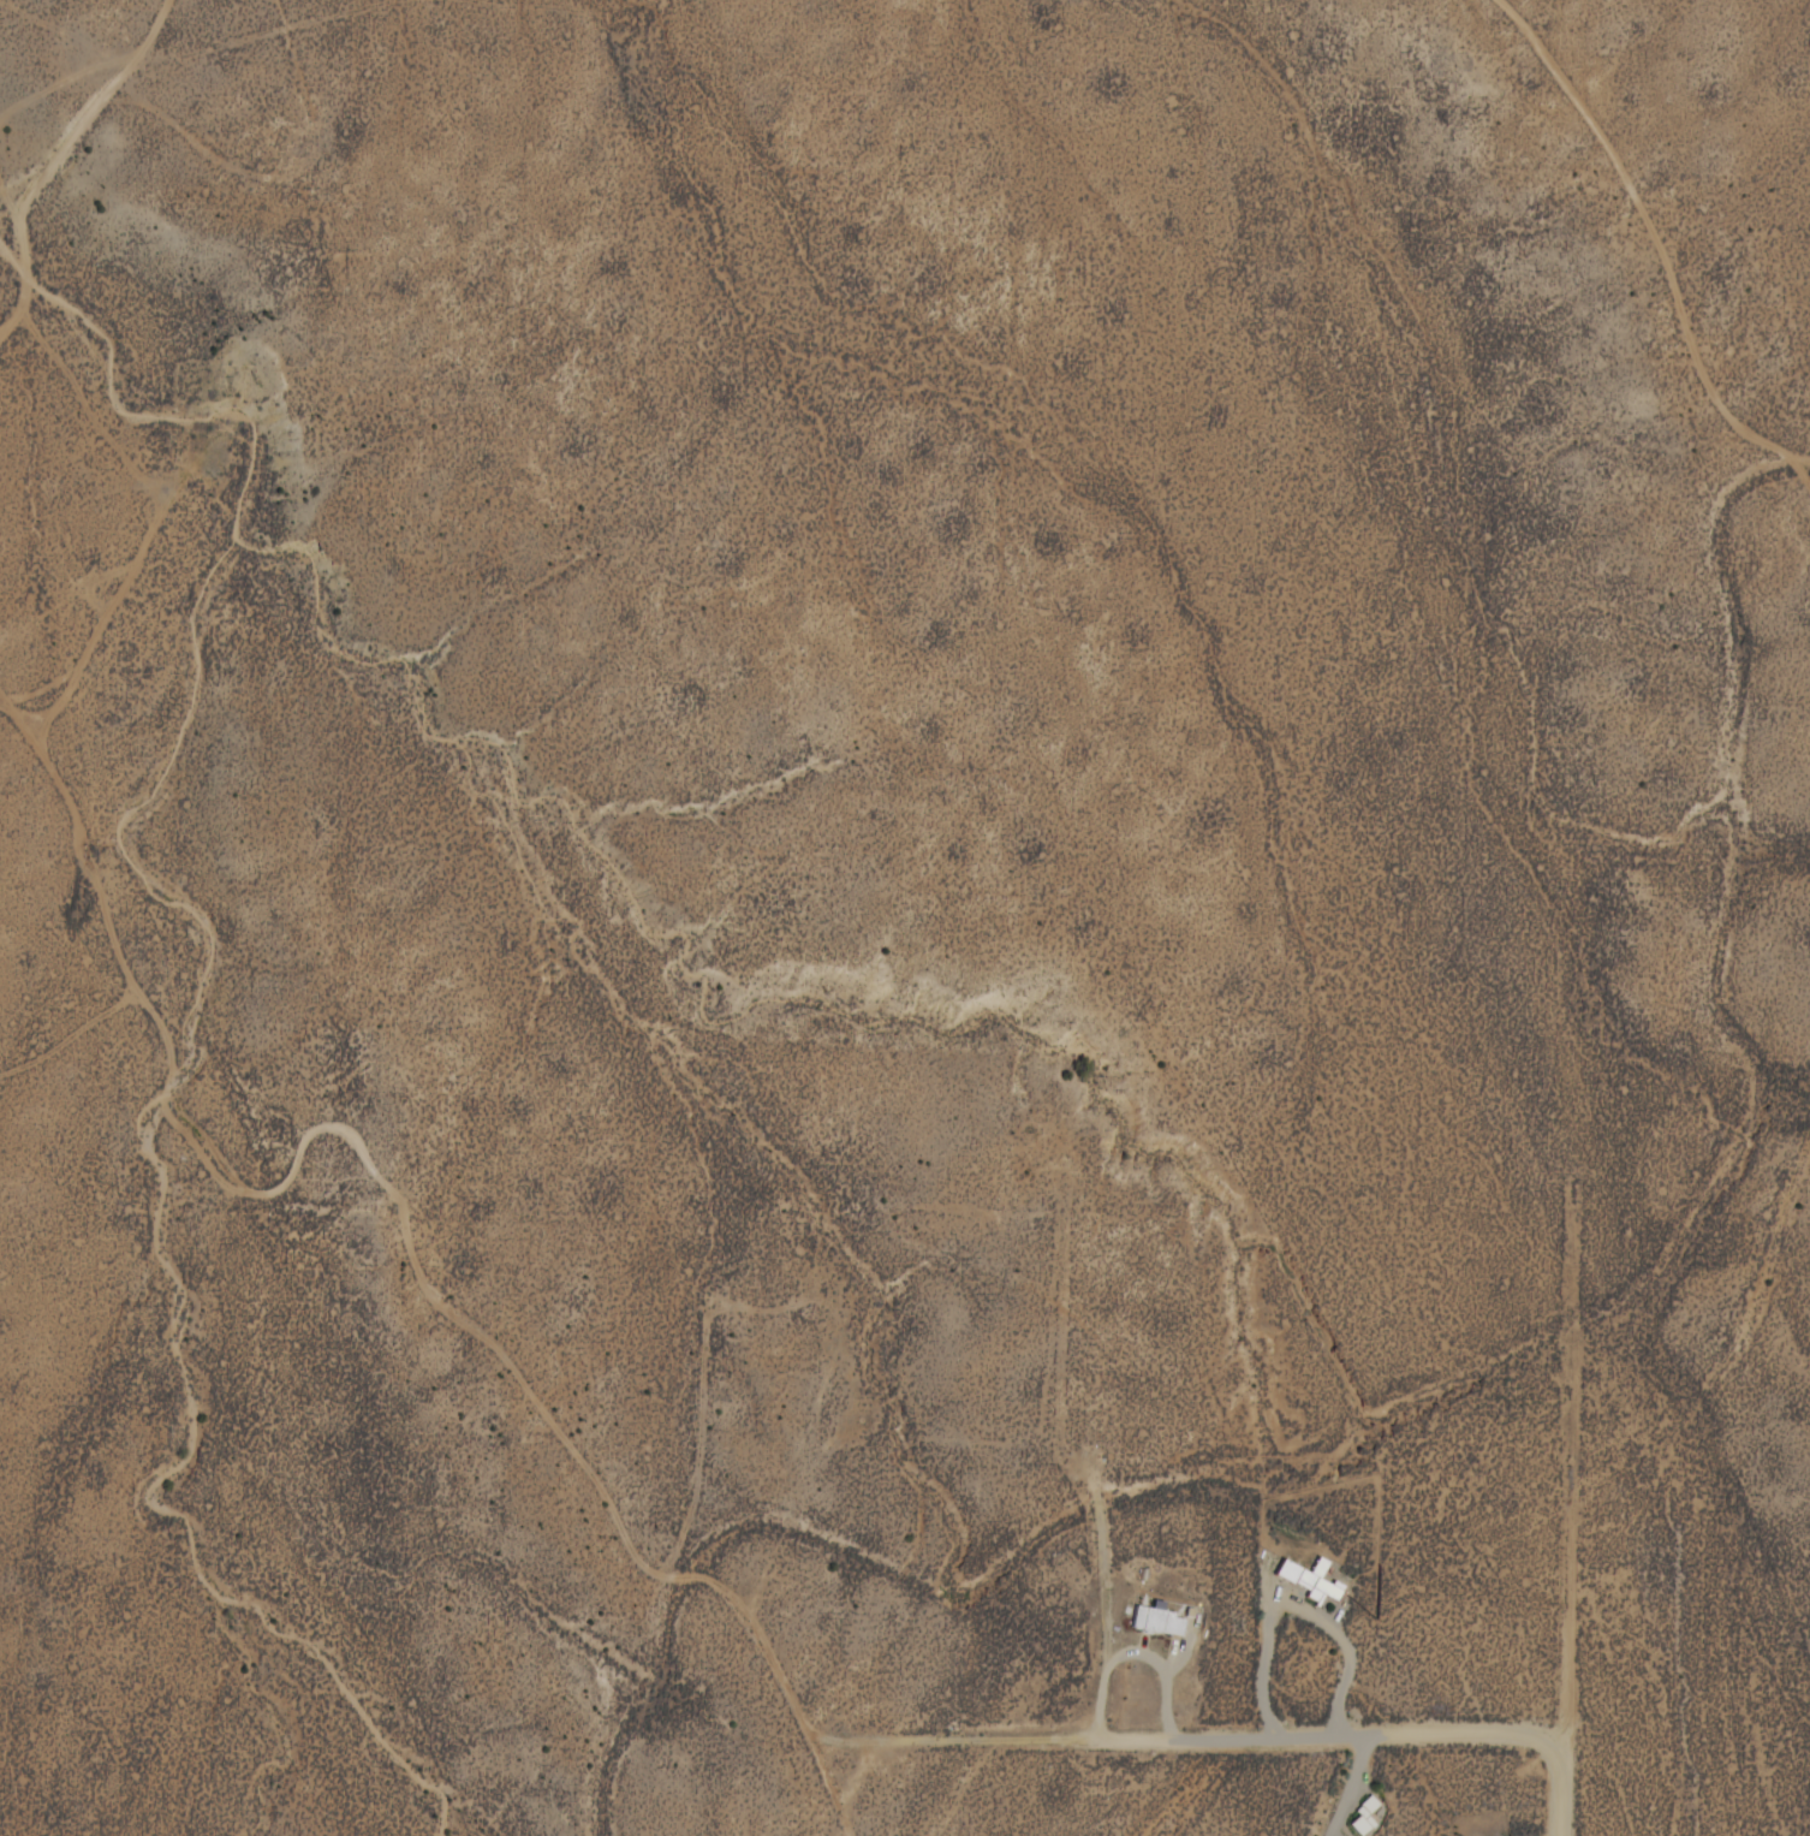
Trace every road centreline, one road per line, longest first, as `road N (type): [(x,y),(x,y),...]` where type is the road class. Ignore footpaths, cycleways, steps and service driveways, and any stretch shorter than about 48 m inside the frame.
road 1 (residential): [(1562,1835),(1565,1736),(1101,1740)]

